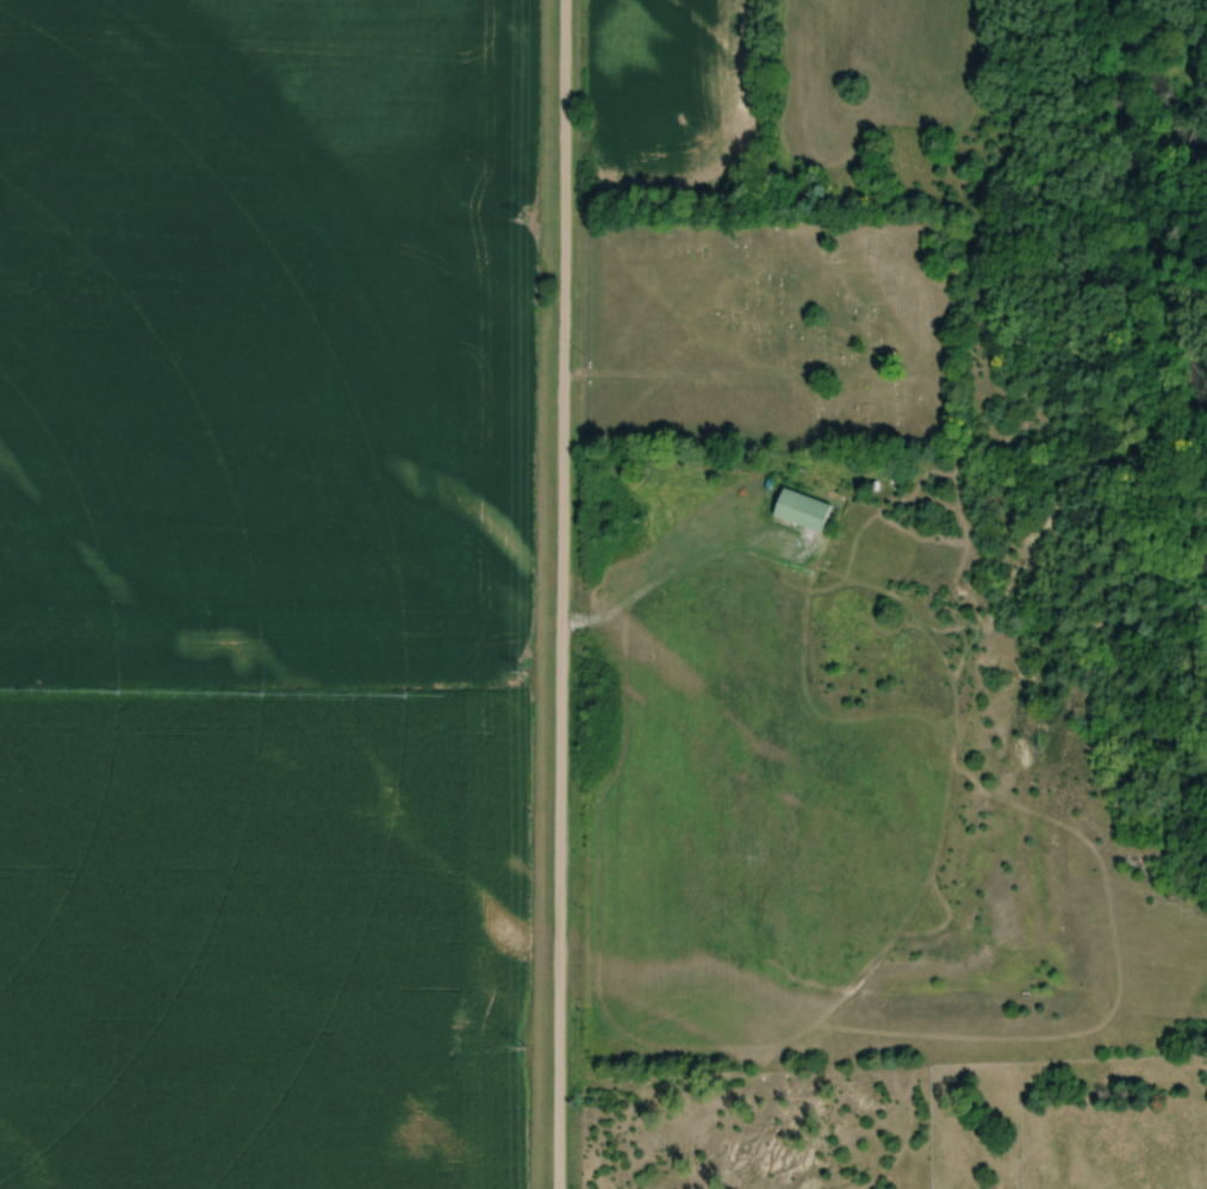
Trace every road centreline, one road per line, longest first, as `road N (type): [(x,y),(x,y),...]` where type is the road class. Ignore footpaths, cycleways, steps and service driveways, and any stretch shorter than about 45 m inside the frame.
road 1 (residential): [(551,1188),(565,313),(560,0)]

